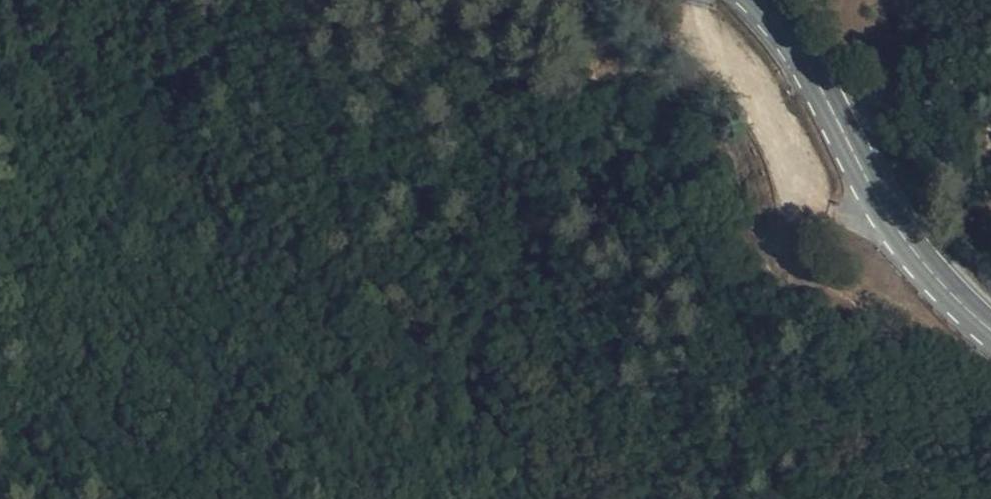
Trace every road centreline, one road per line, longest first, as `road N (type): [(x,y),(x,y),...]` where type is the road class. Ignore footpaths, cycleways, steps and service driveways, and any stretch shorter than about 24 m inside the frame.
road 1 (secondary): [(757,0),(811,70),(909,247),(990,331)]

